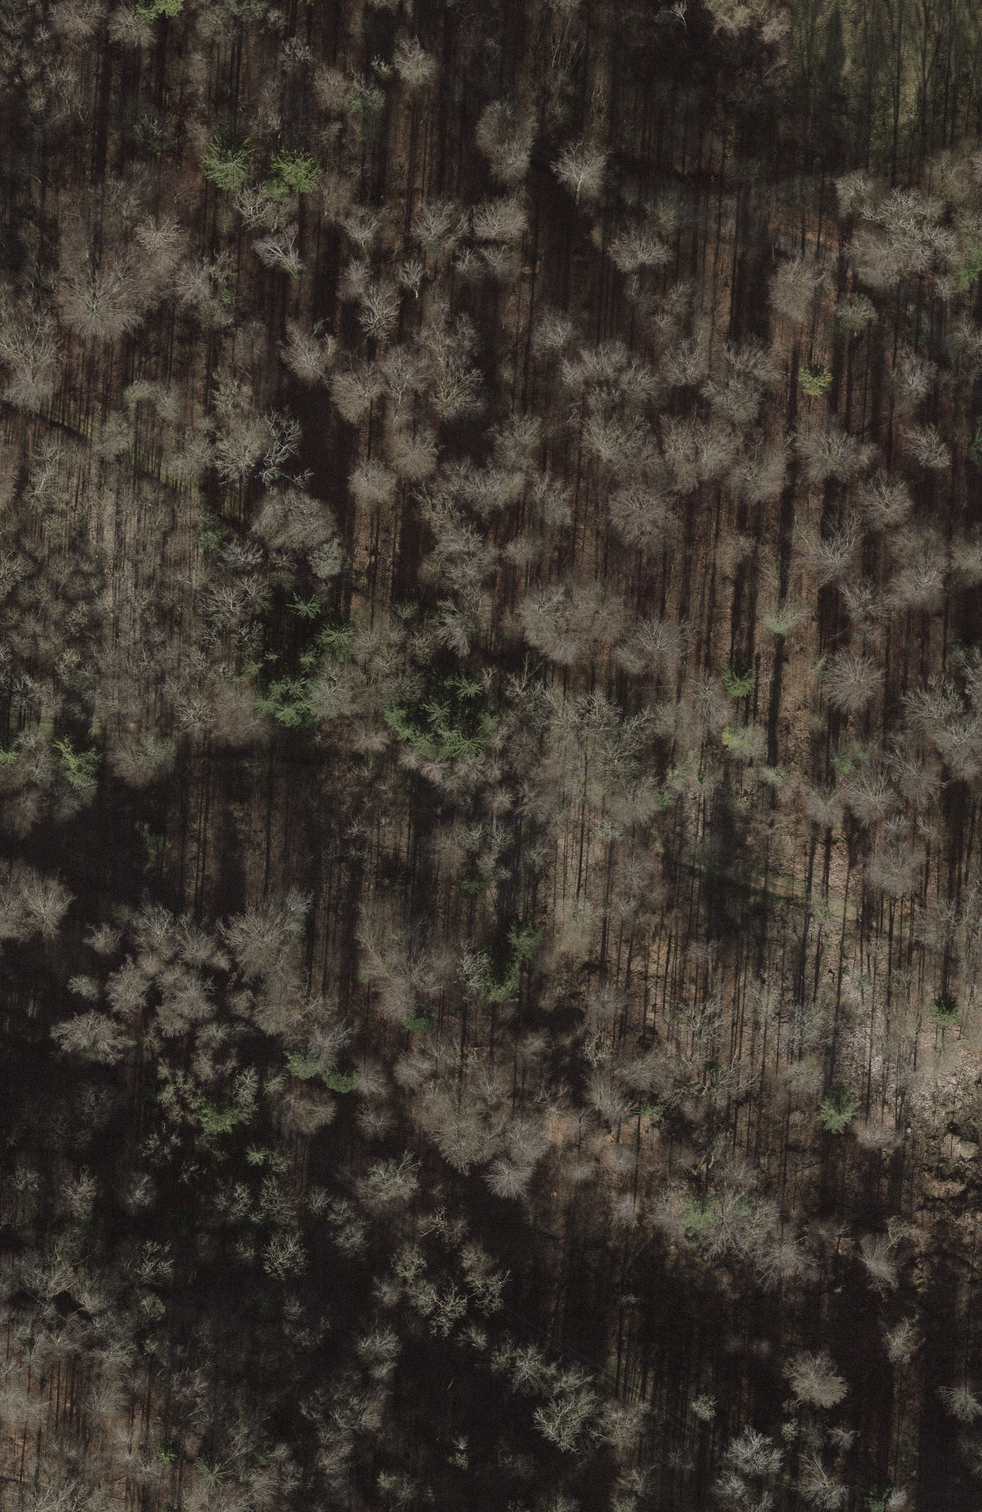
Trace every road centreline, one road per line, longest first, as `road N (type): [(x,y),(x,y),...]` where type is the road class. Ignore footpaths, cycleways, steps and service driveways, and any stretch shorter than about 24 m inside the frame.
road 1 (track): [(0,719),(350,754),(417,781),(463,816),(519,819),(564,786),(571,737),(534,668),(474,629),(343,569),(42,404),(0,396)]
road 2 (track): [(981,146),(701,213),(545,160),(467,103),(405,0)]
road 3 (track): [(858,1511),(764,1474),(604,1374),(328,1174)]
road 4 (track): [(328,1174),(297,1137),(250,975),(206,930),(0,832)]
road 5 (track): [(564,786),(679,854),(981,950)]
road 6 (track): [(588,1511),(421,1308),(328,1174)]
road 7 (track): [(701,213),(810,248),(927,311),(981,393)]
road 8 (track): [(0,992),(297,1137)]
road 9 (track): [(262,1022),(246,1058),(212,1067),(140,1057)]

